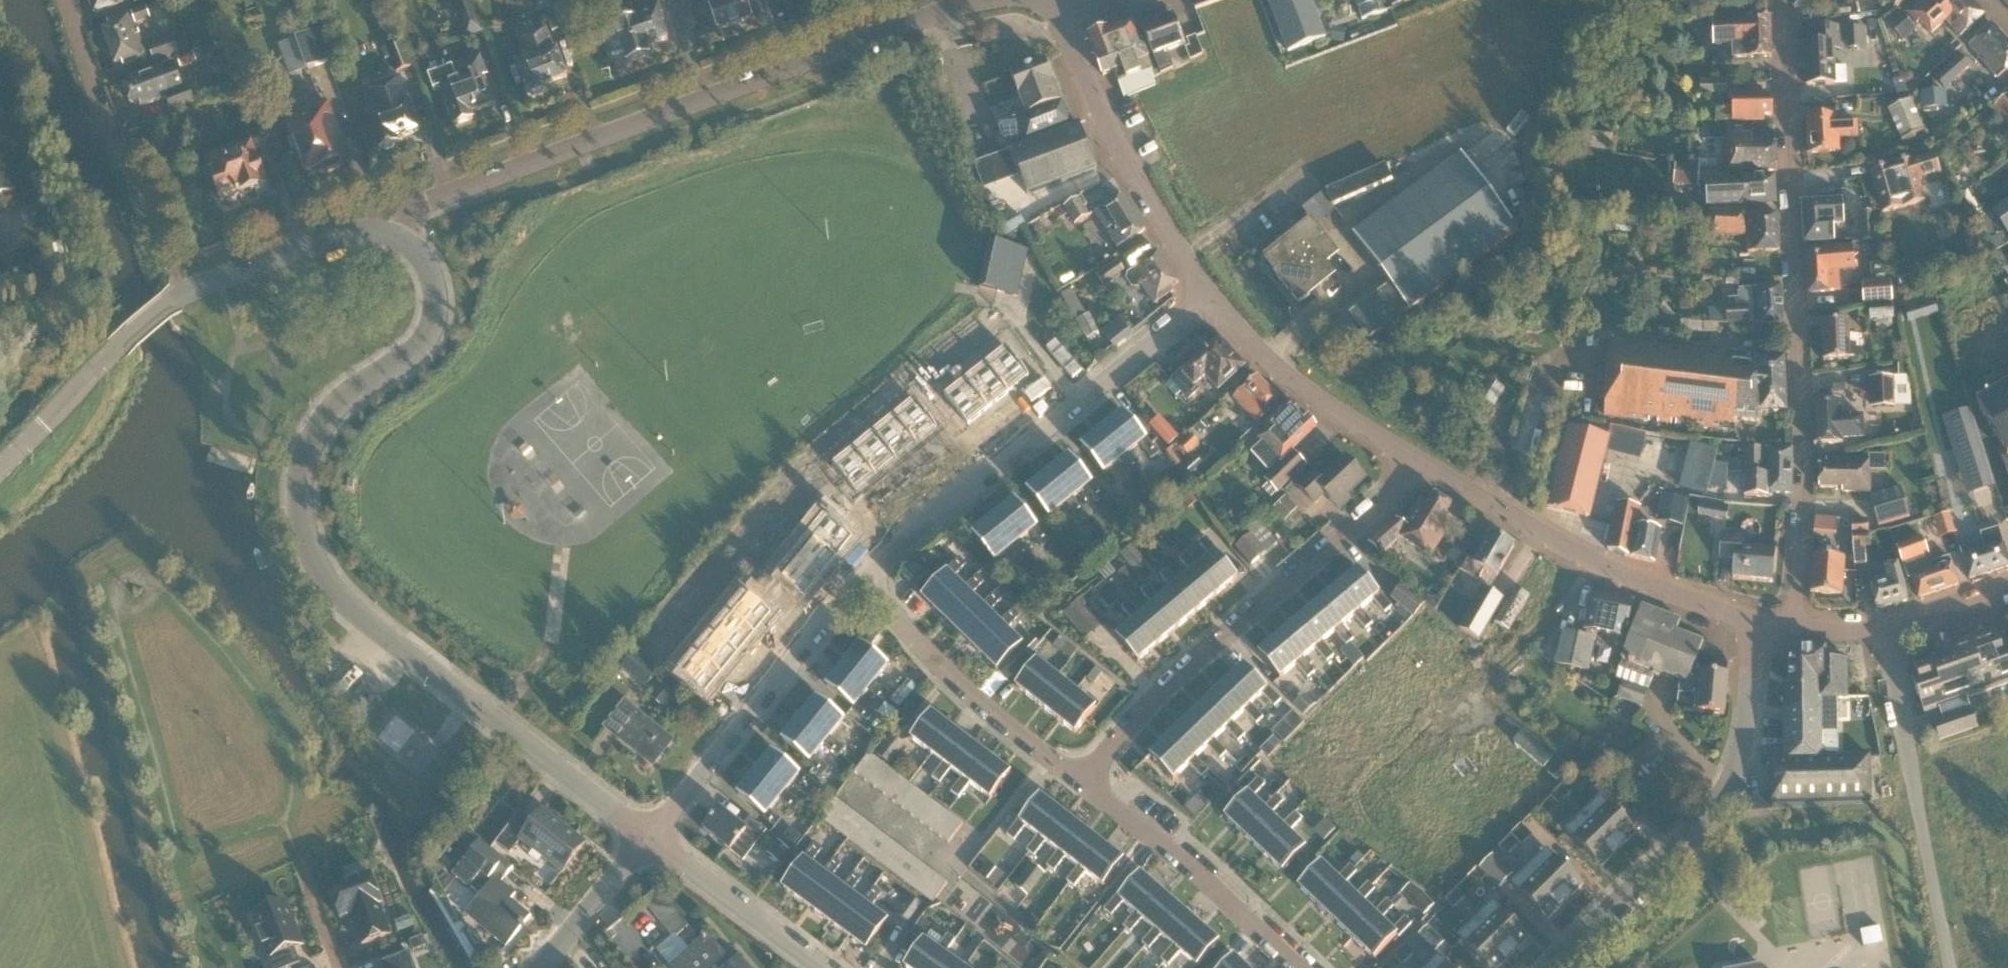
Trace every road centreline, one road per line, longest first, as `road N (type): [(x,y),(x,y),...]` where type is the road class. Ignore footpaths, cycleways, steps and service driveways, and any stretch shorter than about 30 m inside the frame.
road 1 (tertiary): [(650,838),(343,603),(308,549),(300,507),(313,444),(337,408),(423,342),(437,315),(433,271),(399,237)]
road 2 (unclassified): [(399,237),(435,199),(988,0)]
road 3 (residential): [(1793,628),(1804,476),(1780,0)]
road 4 (tertiary): [(0,469),(126,340),(187,292),(324,241),(365,231),(399,237)]
road 5 (residential): [(1080,782),(1166,688),(1424,466)]
road 6 (residential): [(860,580),(1210,296)]
road 7 (residential): [(1551,967),(1718,801),(1745,735),(1756,622)]
road 8 (residential): [(1756,622),(1598,563),(1424,466)]
road 9 (residential): [(1881,626),(1948,967)]
road 10 (residential): [(1210,296),(1102,113),(1057,0)]
road 11 (residential): [(650,838),(860,580)]
road 12 (residential): [(1080,782),(956,680),(860,580)]
road 13 (residential): [(1294,967),(1080,782)]
road 14 (residential): [(1424,466),(1278,370),(1210,296)]
road 15 (tertiary): [(821,967),(650,838)]
road 16 (residential): [(128,163),(65,0)]
road 17 (residential): [(545,967),(650,838)]
road 18 (residential): [(1881,626),(2007,584)]

